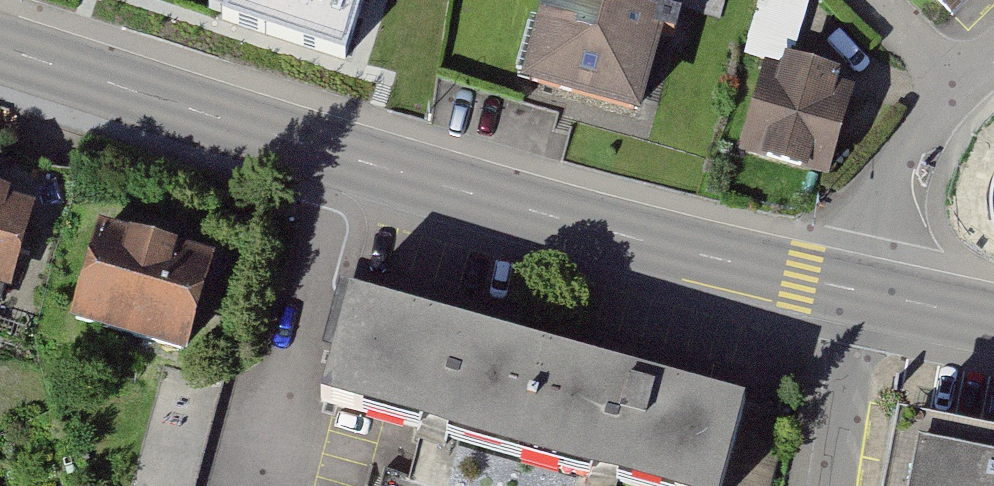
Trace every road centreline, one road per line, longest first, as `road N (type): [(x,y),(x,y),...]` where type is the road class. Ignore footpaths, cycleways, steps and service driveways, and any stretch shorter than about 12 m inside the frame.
road 1 (secondary): [(862,292),(485,198),(0,49)]
road 2 (residential): [(862,292),(867,245),(898,161),(956,83)]
road 3 (secondary): [(993,318),(862,292)]

